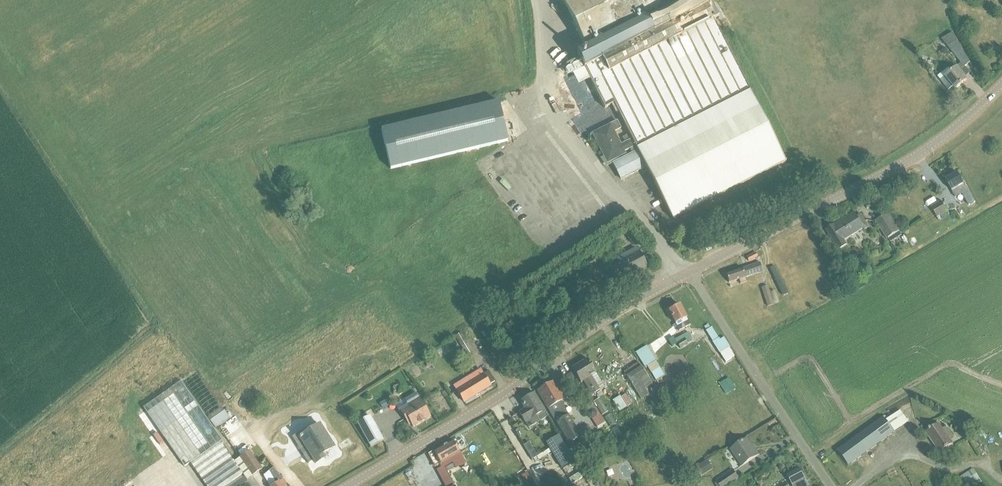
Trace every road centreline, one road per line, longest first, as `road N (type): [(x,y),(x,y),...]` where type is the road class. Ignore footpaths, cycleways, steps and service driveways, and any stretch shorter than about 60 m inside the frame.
road 1 (tertiary): [(348,485),(689,273)]
road 2 (tertiary): [(689,273),(916,155),(1001,84)]
road 3 (unclassified): [(831,485),(689,273)]

